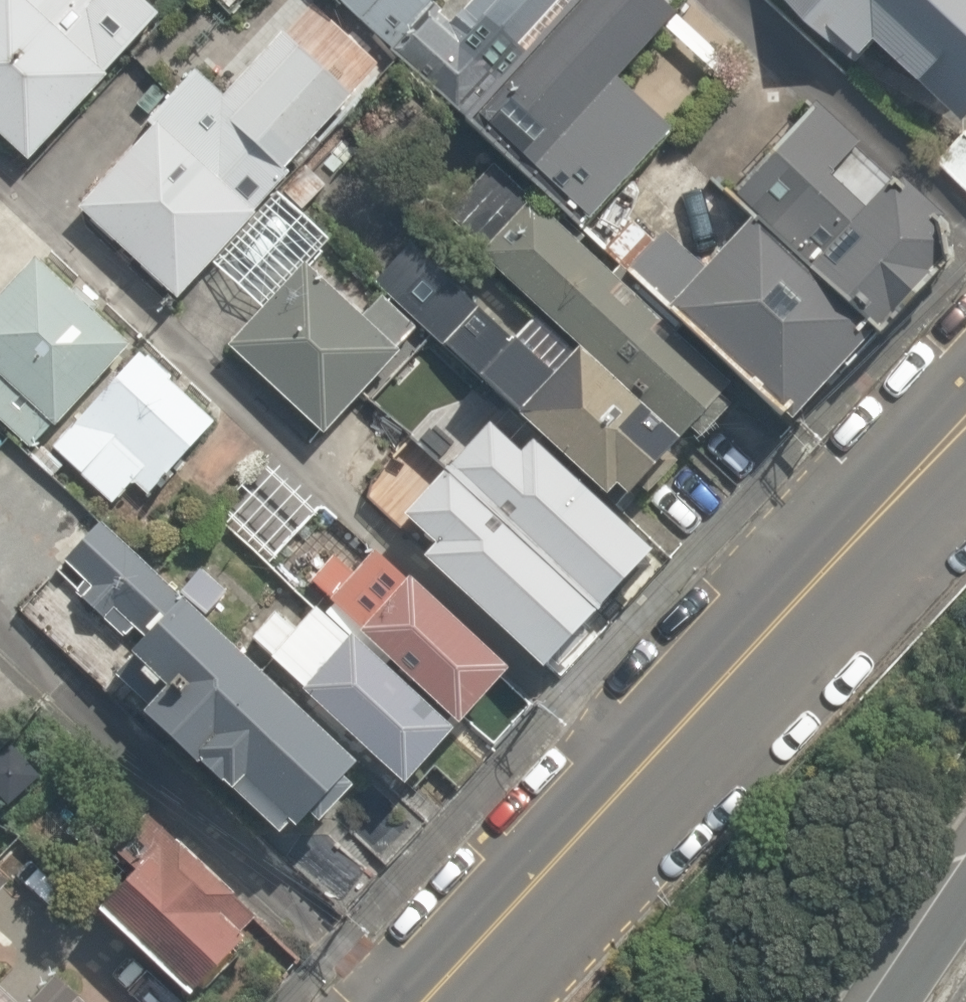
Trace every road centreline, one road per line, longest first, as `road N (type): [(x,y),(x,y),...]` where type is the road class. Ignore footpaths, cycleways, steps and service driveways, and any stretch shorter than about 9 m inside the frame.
road 1 (unclassified): [(0,182),(641,773)]
road 2 (unclassified): [(0,634),(384,1001)]
road 3 (secondary): [(965,431),(641,773)]
road 4 (secondary): [(641,773),(432,1001)]
road 5 (unclassified): [(745,0),(965,206)]

